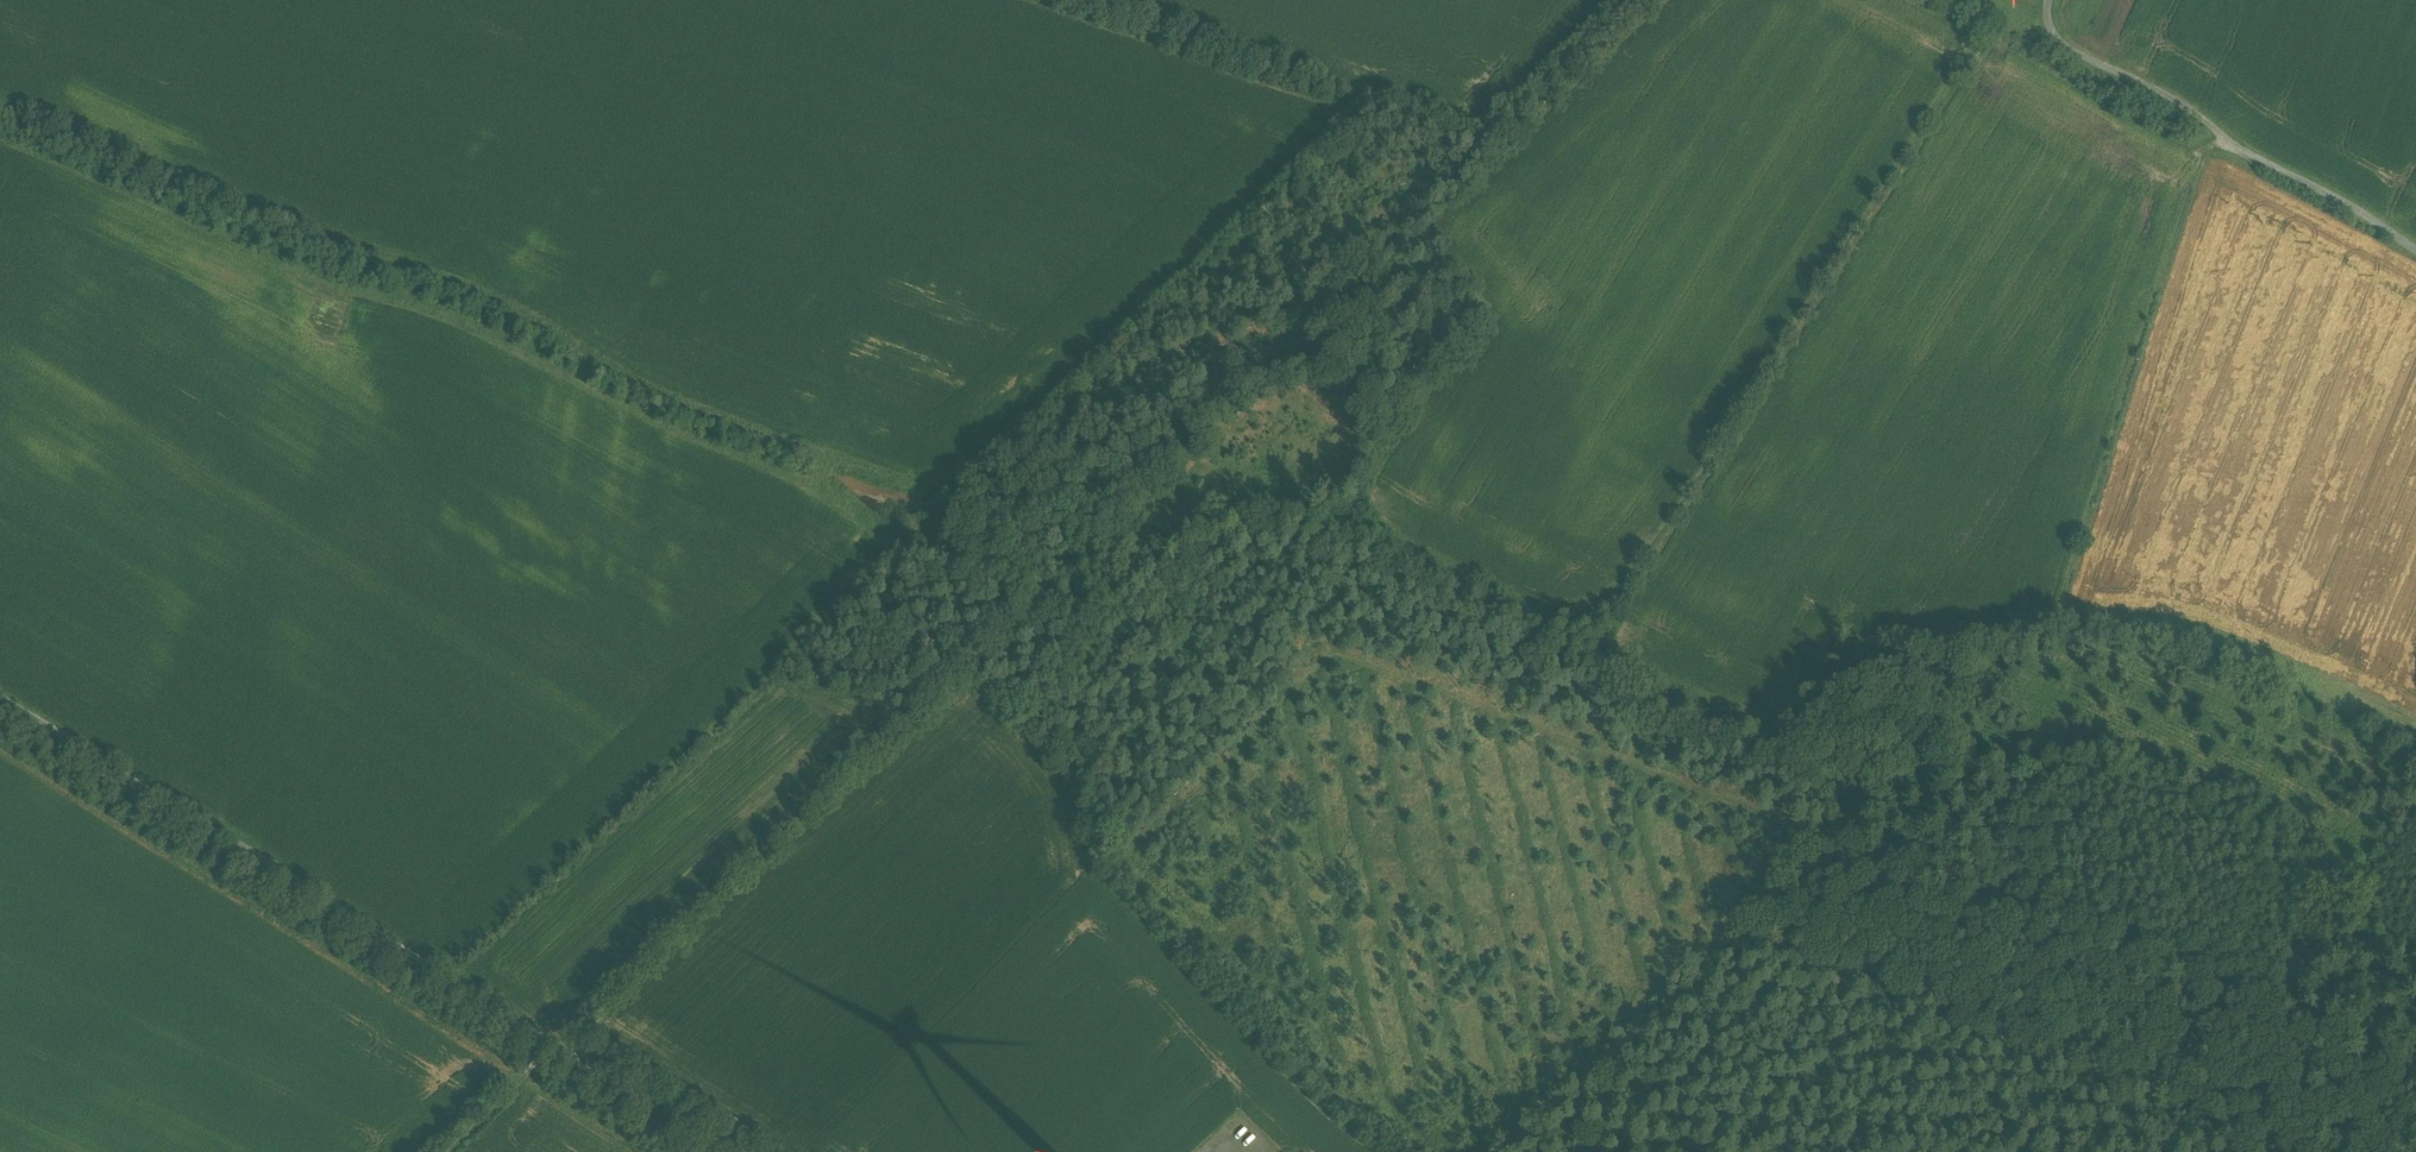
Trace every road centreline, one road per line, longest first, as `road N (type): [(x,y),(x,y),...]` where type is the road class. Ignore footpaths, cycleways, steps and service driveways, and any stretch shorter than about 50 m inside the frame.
road 1 (track): [(1502,1151),(1817,830),(1335,655),(1134,836)]
road 2 (track): [(0,702),(666,1151)]
road 3 (track): [(1817,830),(2269,1015),(2415,1066)]
road 4 (track): [(1668,1151),(1539,1119)]

